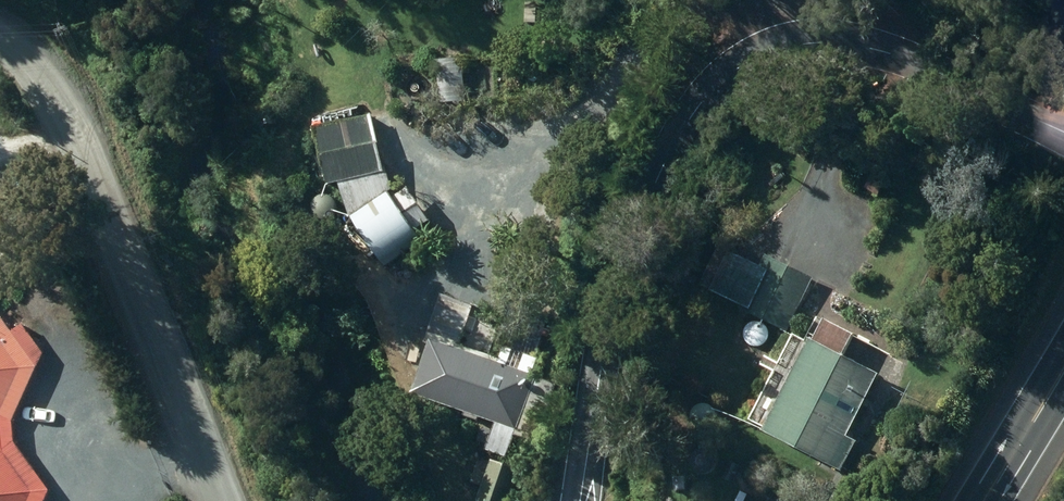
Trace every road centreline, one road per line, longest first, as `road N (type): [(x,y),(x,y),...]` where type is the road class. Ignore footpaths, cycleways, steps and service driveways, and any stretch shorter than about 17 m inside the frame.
road 1 (unclassified): [(581,500),(663,171),(690,122),(731,77),(778,52),(851,47),(1063,135)]
road 2 (unclassified): [(223,500),(68,116),(0,47)]
road 3 (primary): [(1063,373),(986,500)]

